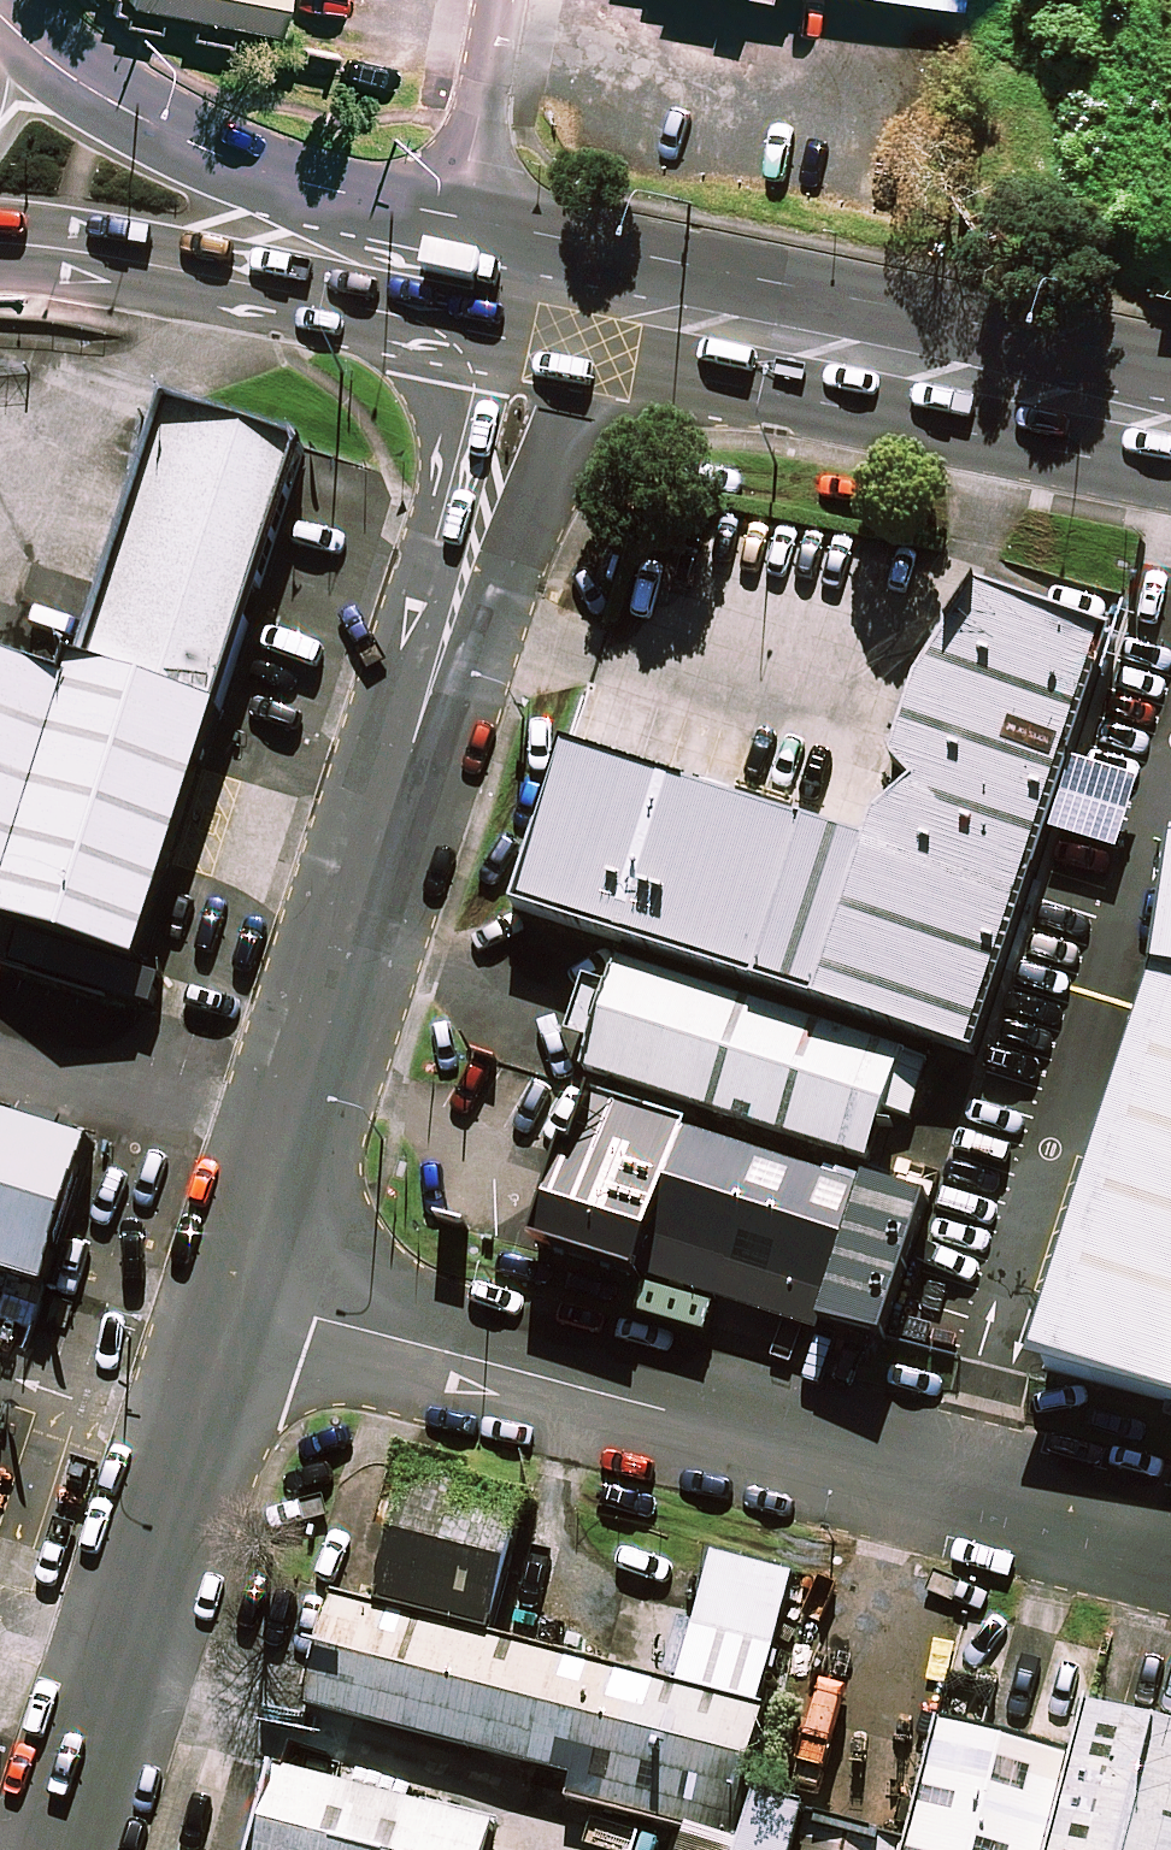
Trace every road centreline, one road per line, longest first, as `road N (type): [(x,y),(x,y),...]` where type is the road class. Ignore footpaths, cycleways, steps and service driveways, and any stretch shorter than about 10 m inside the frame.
road 1 (residential): [(243,1299),(458,598),(525,344)]
road 2 (unclassified): [(1170,1539),(243,1299)]
road 3 (primary): [(1170,478),(525,344)]
road 4 (primary): [(548,238),(1170,363)]
road 5 (residential): [(67,1849),(243,1299)]
road 6 (primary): [(525,344),(102,255),(0,245)]
road 7 (primary): [(0,17),(101,96),(211,153),(272,175),(461,217)]
road 8 (unclassified): [(461,217),(501,0)]

